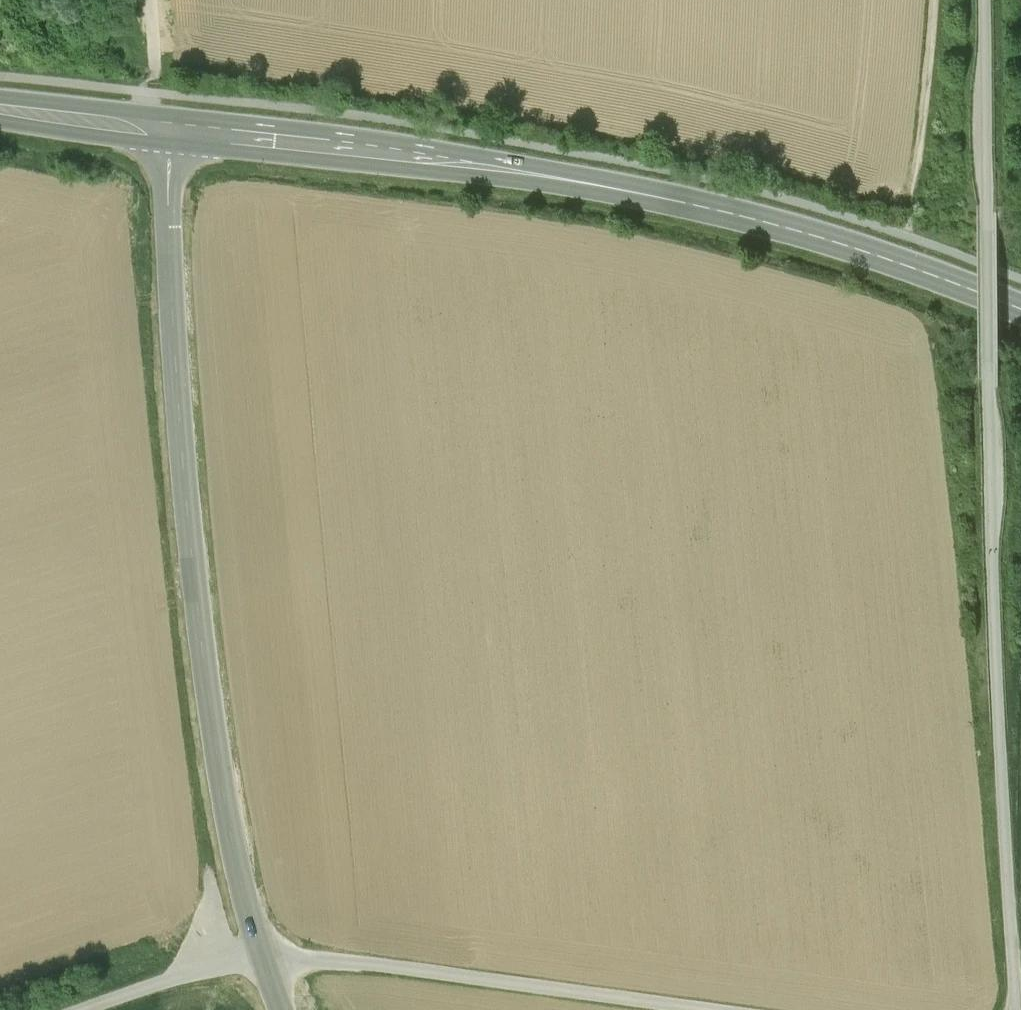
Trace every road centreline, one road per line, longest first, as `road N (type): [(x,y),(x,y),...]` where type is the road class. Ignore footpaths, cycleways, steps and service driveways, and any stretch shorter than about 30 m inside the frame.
road 1 (tertiary): [(165,132),(196,638),(235,866),(279,1009)]
road 2 (secondary): [(165,132),(494,169),(685,203),(908,266),(1020,308)]
road 3 (unclassified): [(1013,1009),(987,213)]
road 4 (track): [(98,1009),(256,954),(681,1009)]
road 5 (track): [(934,0),(920,157),(904,236)]
road 6 (track): [(988,0),(987,213)]
road 7 (secondary): [(0,110),(165,132)]
road 8 (track): [(150,0),(165,132)]

